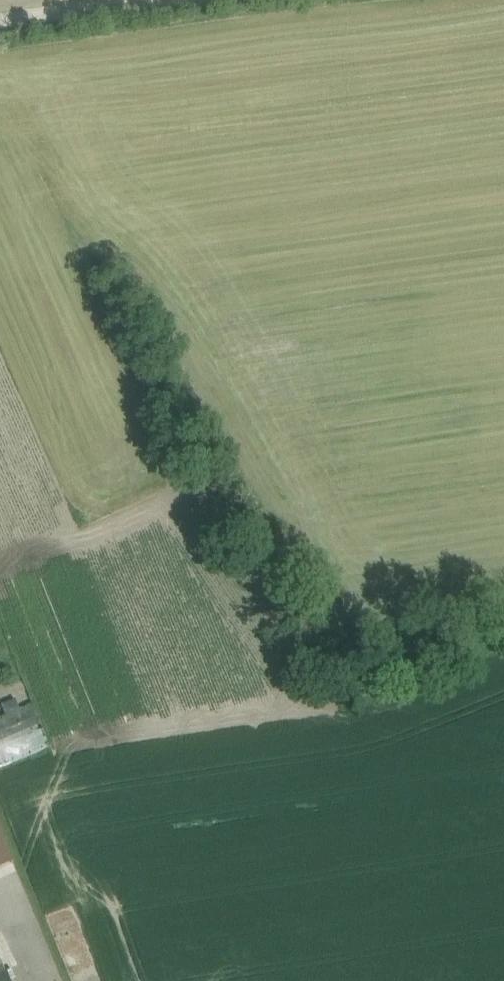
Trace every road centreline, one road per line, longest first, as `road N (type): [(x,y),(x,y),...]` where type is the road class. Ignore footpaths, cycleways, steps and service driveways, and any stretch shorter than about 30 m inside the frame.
road 1 (track): [(0,20),(154,0)]

